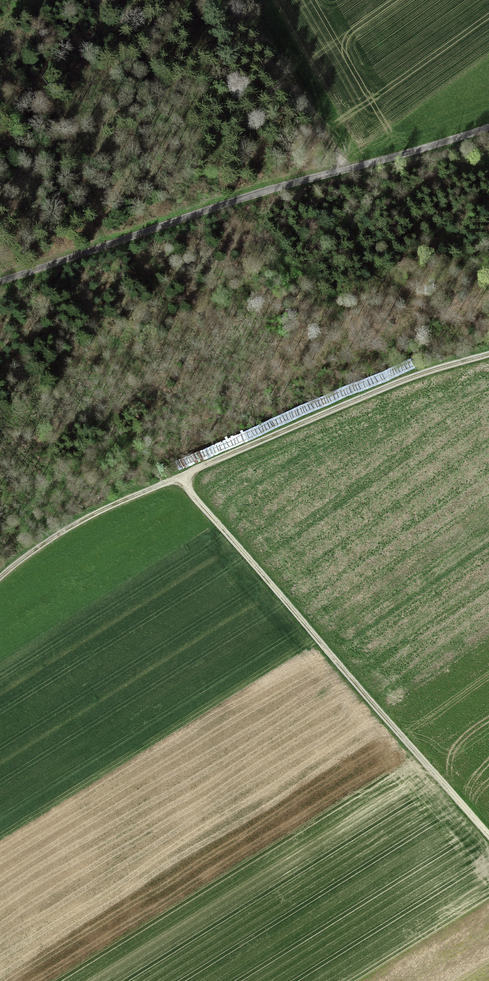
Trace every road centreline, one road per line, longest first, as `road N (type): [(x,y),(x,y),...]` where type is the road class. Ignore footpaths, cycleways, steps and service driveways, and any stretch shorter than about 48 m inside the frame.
road 1 (track): [(488,344),(391,377),(76,524),(0,578)]
road 2 (track): [(0,276),(332,171),(488,136)]
road 3 (track): [(488,835),(177,477)]

